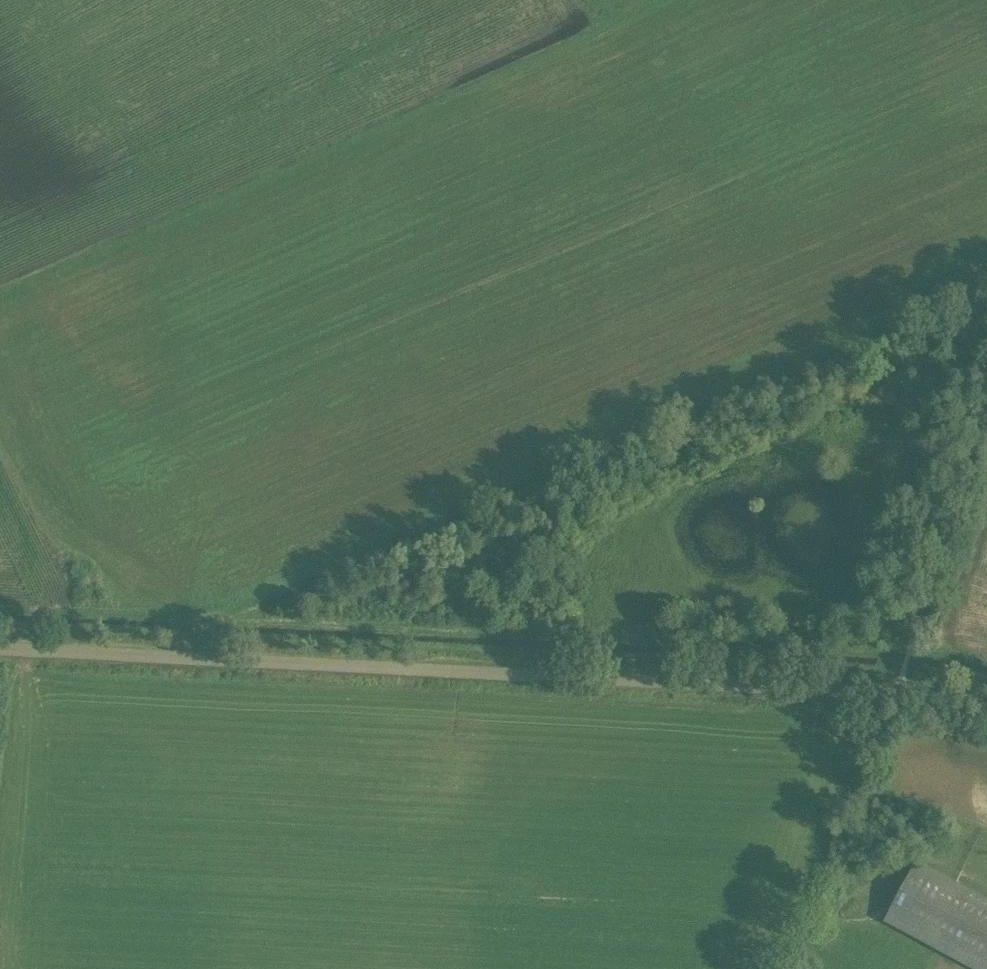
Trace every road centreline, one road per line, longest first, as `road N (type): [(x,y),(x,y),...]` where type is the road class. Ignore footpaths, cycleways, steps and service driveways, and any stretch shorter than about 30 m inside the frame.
road 1 (unclassified): [(986,706),(897,693),(0,649)]

